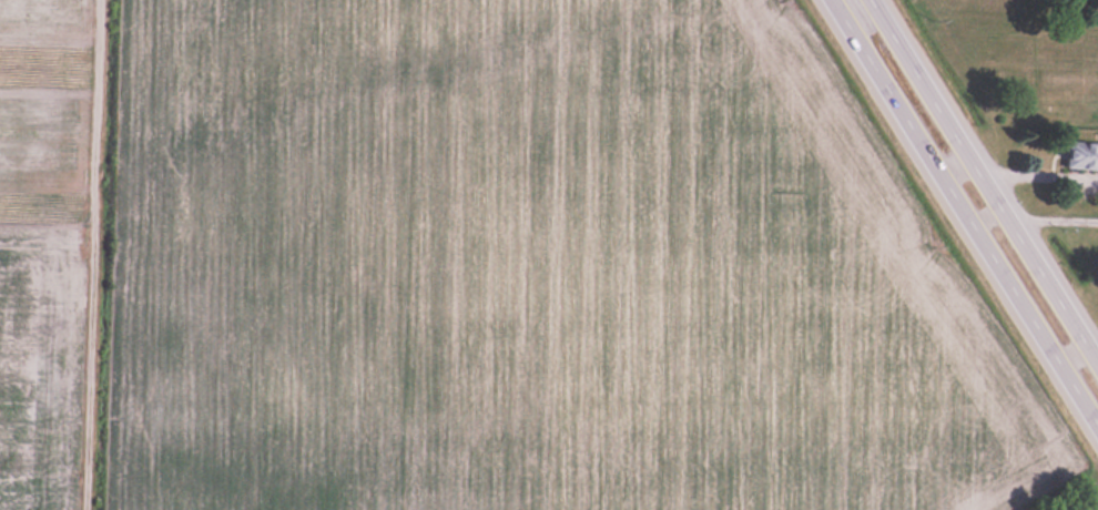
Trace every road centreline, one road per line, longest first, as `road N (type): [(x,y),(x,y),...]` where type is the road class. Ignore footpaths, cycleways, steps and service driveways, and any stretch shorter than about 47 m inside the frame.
road 1 (primary): [(830,0),(1097,426)]
road 2 (primary): [(1097,350),(877,0)]

